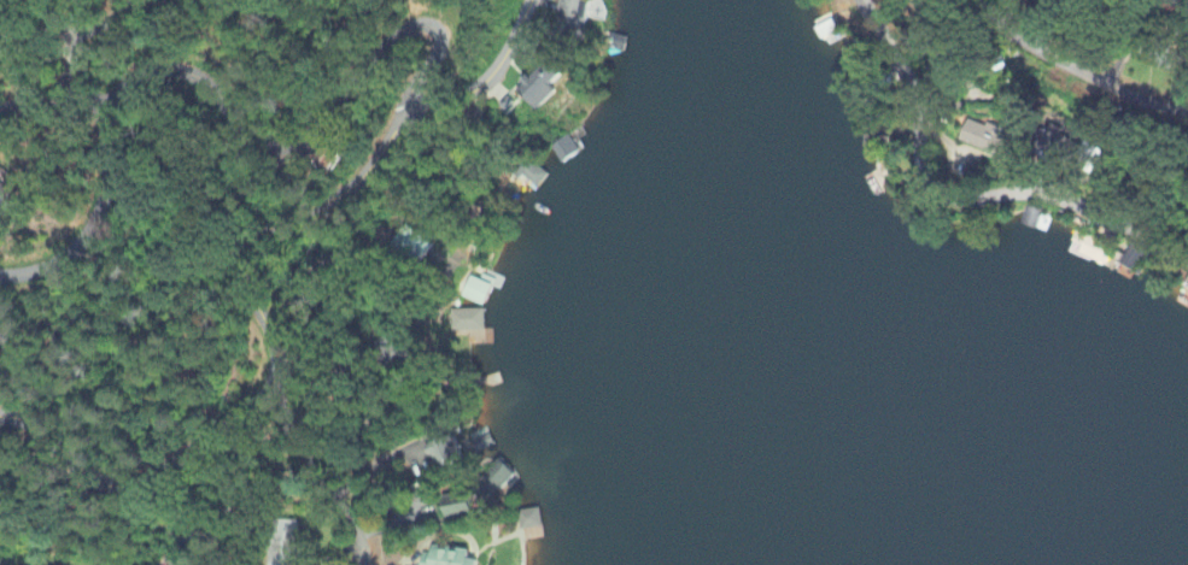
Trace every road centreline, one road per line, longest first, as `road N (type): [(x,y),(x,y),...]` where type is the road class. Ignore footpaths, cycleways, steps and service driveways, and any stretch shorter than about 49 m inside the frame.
road 1 (residential): [(0,420),(30,426),(96,482),(129,488),(152,481),(258,405),(276,383),(281,359),(251,289),(253,249),(282,224),(358,190),(404,120),(482,89),(503,65),(529,0)]
road 2 (residential): [(404,120),(411,94),(444,48),(431,28),(397,37),(317,134),(285,149),(254,140),(195,78),(146,77),(107,114),(111,184),(93,237),(58,267),(0,274)]
road 3 (residential): [(1187,261),(1051,196),(942,195),(919,161),(902,71),(859,0)]
road 4 (residential): [(982,0),(1026,48),(1136,100),(1187,110)]
road 5 (residential): [(270,393),(356,525),(369,564)]
road 6 (residential): [(47,0),(107,114)]
road 7 (residential): [(231,564),(222,499),(182,458)]

